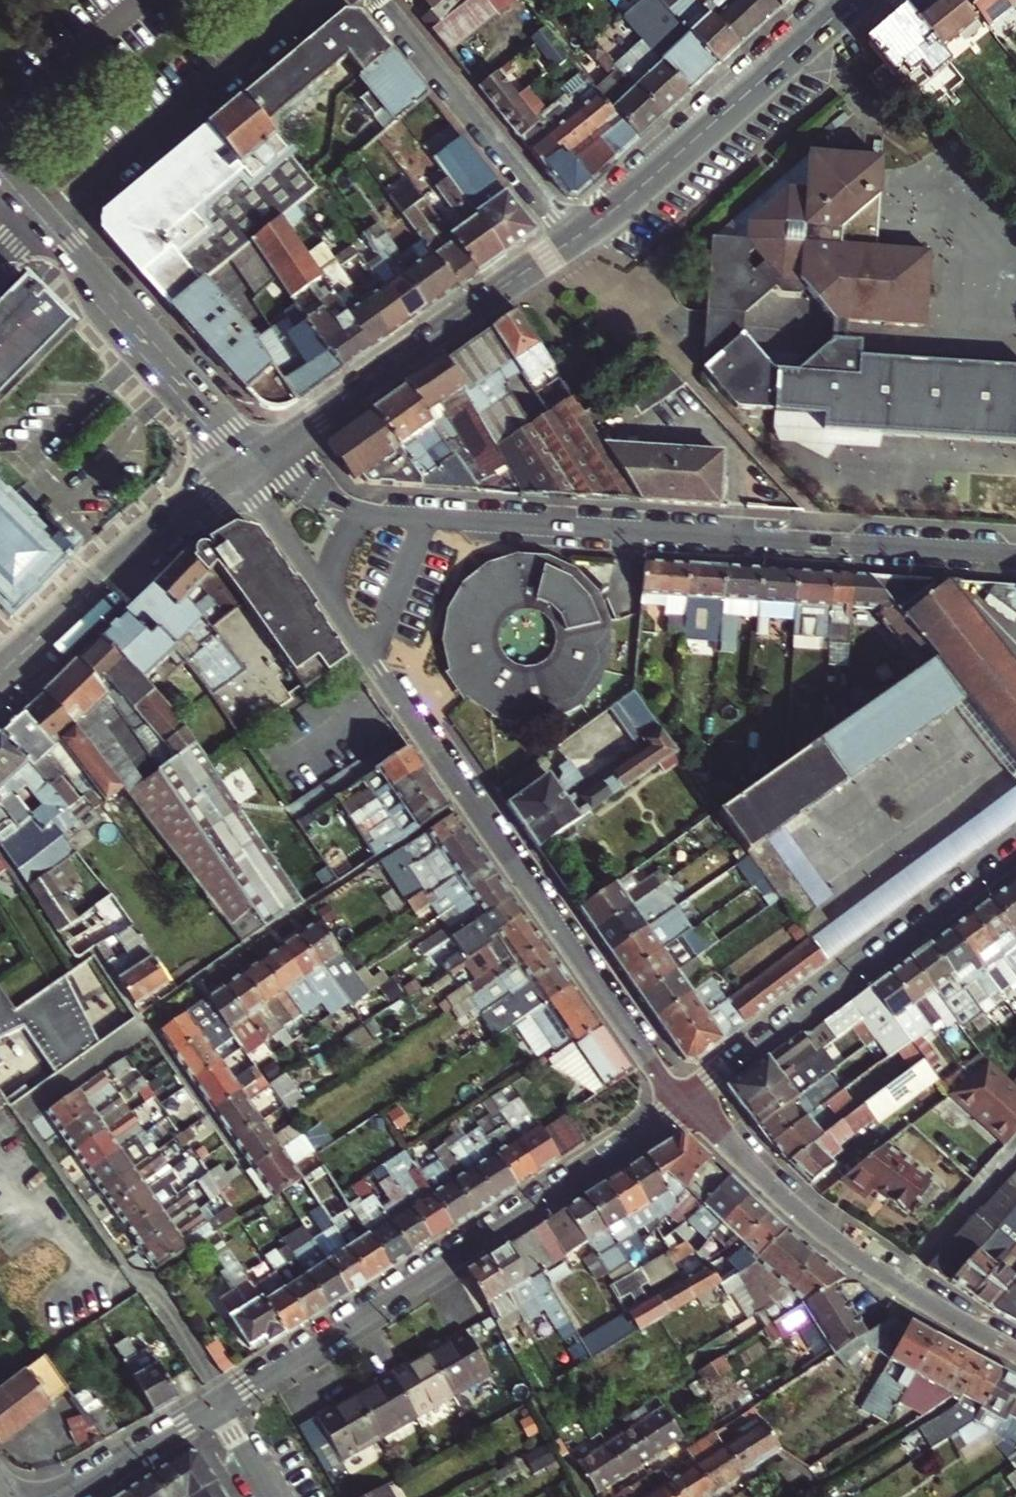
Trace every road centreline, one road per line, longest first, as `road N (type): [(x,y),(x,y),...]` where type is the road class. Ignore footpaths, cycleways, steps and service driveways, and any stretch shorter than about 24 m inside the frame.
road 1 (residential): [(1015,555),(401,514)]
road 2 (tertiary): [(340,611),(685,1103)]
road 3 (residential): [(685,1103),(653,1132),(229,1400)]
road 4 (tertiary): [(685,1103),(785,1198),(874,1268),(1015,1351)]
road 5 (residential): [(1015,859),(685,1103)]
road 6 (secondary): [(574,240),(247,463)]
road 7 (secondary): [(852,0),(574,240)]
road 8 (residential): [(308,0),(40,218)]
road 9 (secondary): [(0,675),(247,463)]
road 10 (residential): [(40,218),(247,463)]
road 11 (residential): [(574,240),(369,0)]
road 12 (residential): [(217,1406),(66,1496)]
road 13 (tertiary): [(247,463),(340,611)]
road 14 (residential): [(401,514),(354,506),(247,463)]
road 15 (residential): [(229,1400),(151,1282),(134,1275)]
road 16 (residential): [(401,514),(368,519),(345,537),(331,570),(340,611)]

